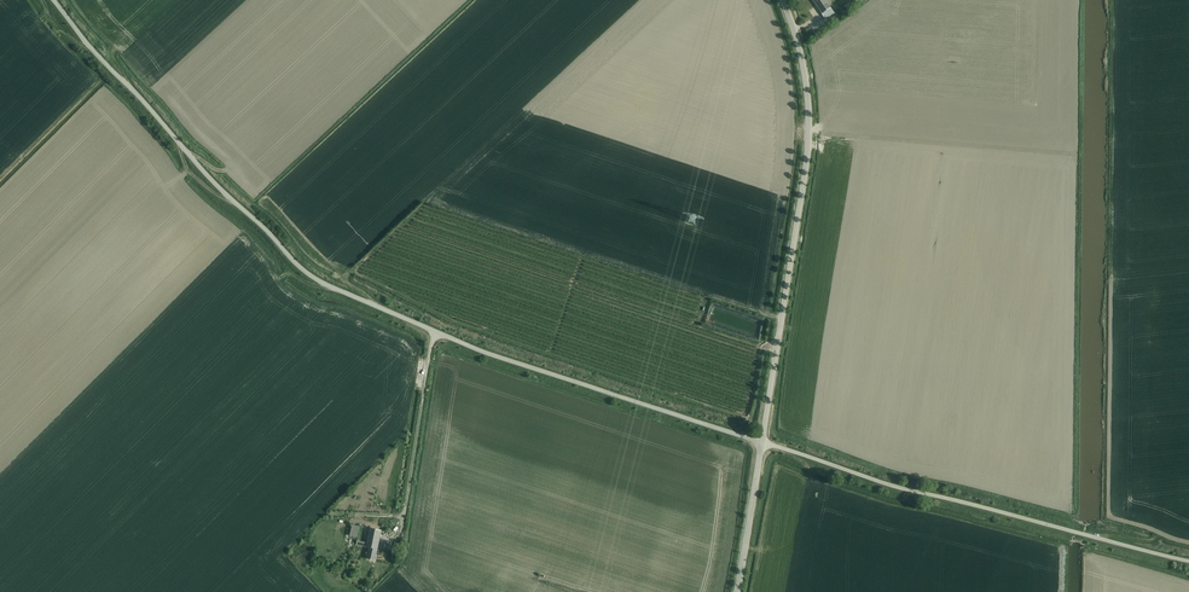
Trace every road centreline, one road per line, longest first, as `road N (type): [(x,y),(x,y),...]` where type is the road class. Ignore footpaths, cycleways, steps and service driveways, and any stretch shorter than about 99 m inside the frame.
road 1 (unclassified): [(436,332),(299,267),(53,0)]
road 2 (tertiary): [(764,443),(809,138),(800,52),(783,0)]
road 3 (unclassified): [(1188,560),(890,486),(764,443)]
road 4 (unclassified): [(764,443),(436,332)]
road 5 (unclassified): [(436,332),(404,515)]
road 6 (tertiary): [(735,591),(764,443)]

